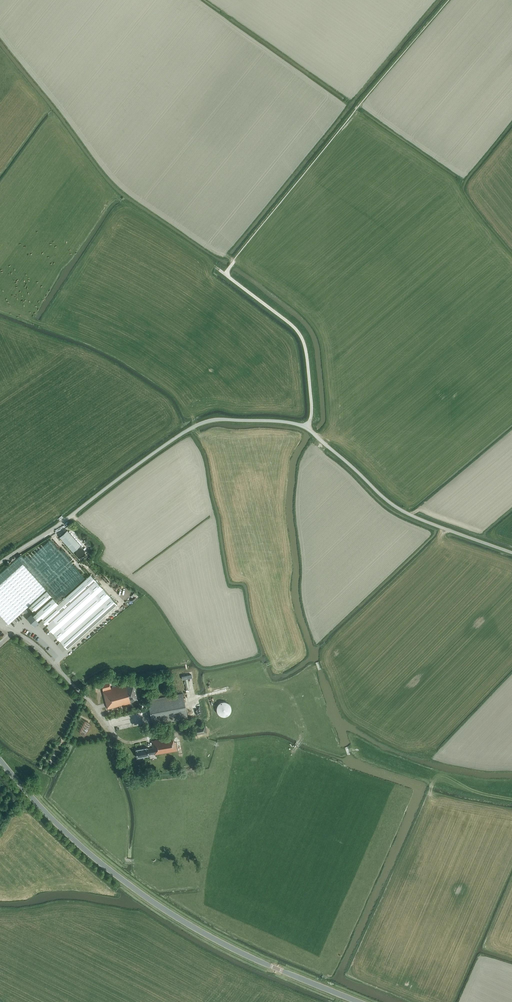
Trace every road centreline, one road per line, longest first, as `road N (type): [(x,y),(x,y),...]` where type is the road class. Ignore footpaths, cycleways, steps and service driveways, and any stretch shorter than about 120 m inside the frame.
road 1 (tertiary): [(359,1001),(252,958),(162,908),(76,842),(0,760)]
road 2 (unclassified): [(308,428),(215,419),(195,426),(0,563)]
road 3 (unclassified): [(511,552),(408,514),(308,428)]
road 4 (unclassified): [(308,428),(303,340),(224,274),(234,260)]
road 5 (residential): [(116,740),(48,657),(0,624)]

